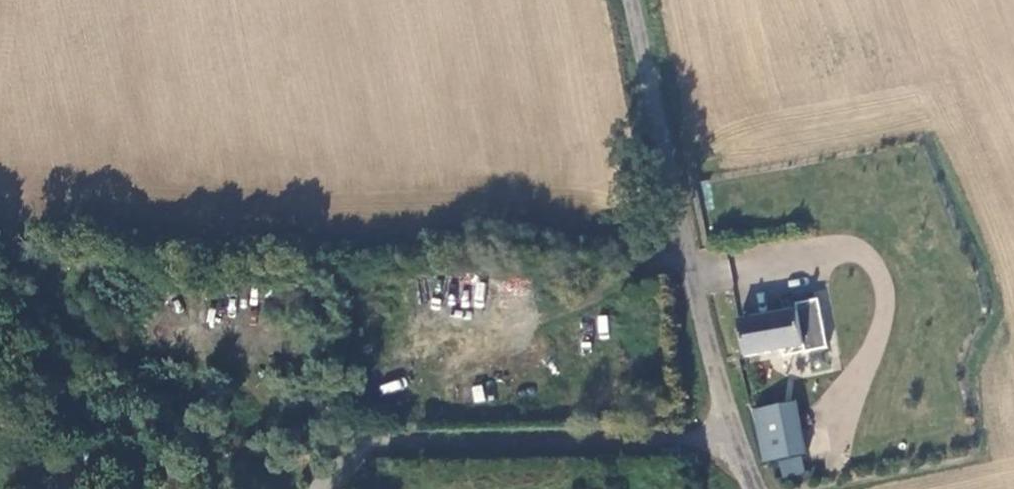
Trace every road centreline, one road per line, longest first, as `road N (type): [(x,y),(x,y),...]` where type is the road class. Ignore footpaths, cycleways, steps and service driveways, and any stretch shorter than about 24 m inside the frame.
road 1 (unclassified): [(755,488),(726,403),(630,0)]

